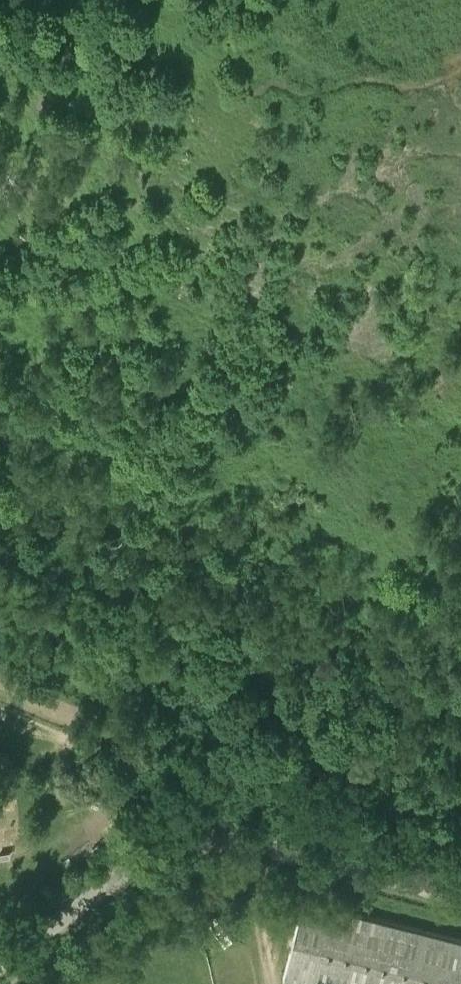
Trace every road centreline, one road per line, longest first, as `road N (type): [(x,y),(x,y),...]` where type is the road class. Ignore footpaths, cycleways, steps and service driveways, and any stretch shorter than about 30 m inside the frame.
road 1 (unclassified): [(0,957),(155,857),(217,840),(460,907)]

